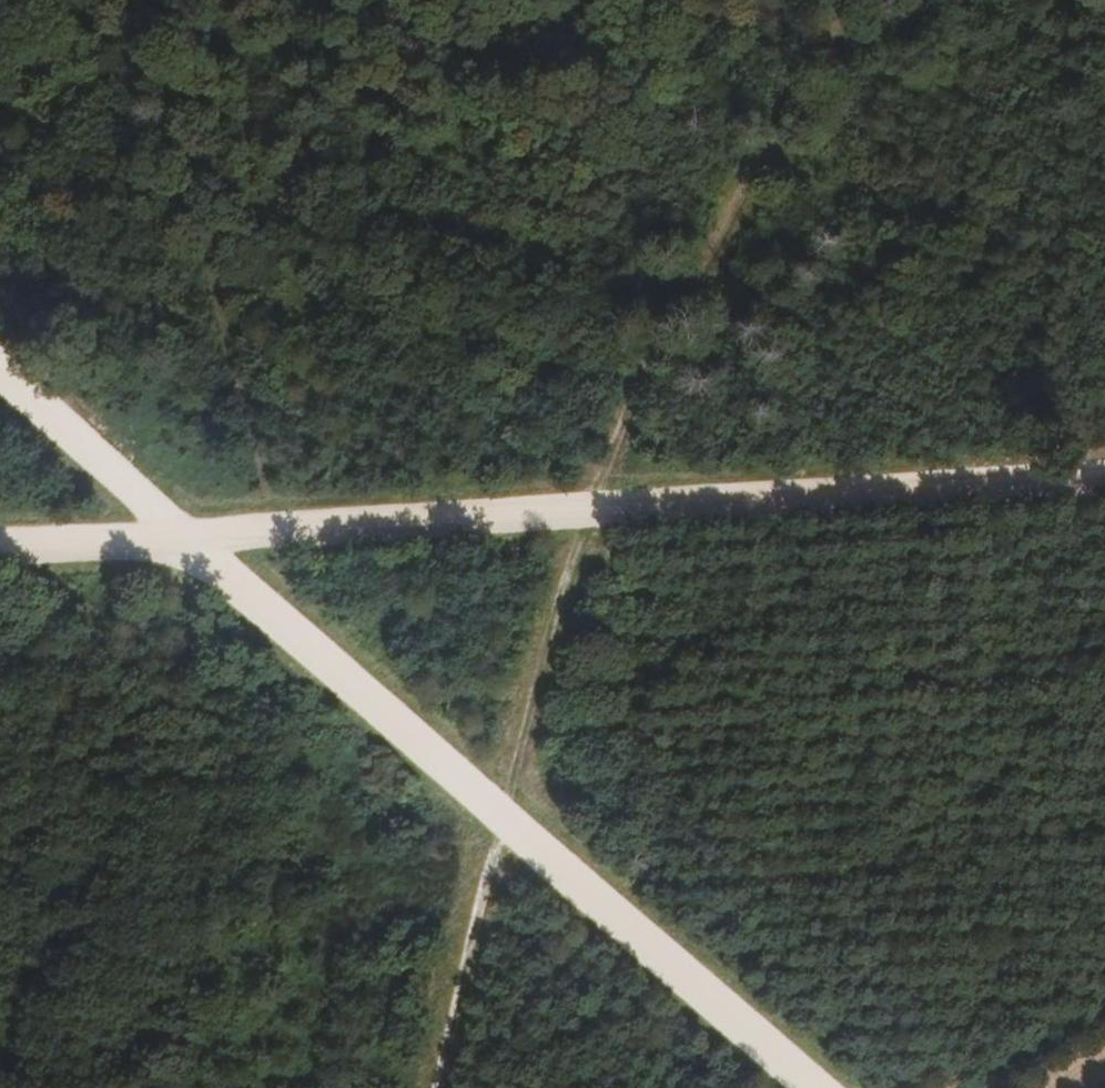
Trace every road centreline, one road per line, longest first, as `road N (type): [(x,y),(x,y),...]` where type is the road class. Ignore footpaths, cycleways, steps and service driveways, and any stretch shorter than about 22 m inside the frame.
road 1 (track): [(837,0),(645,363),(590,507),(501,814),(441,1087)]
road 2 (track): [(0,546),(1104,472)]
road 3 (track): [(816,1087),(0,377)]

